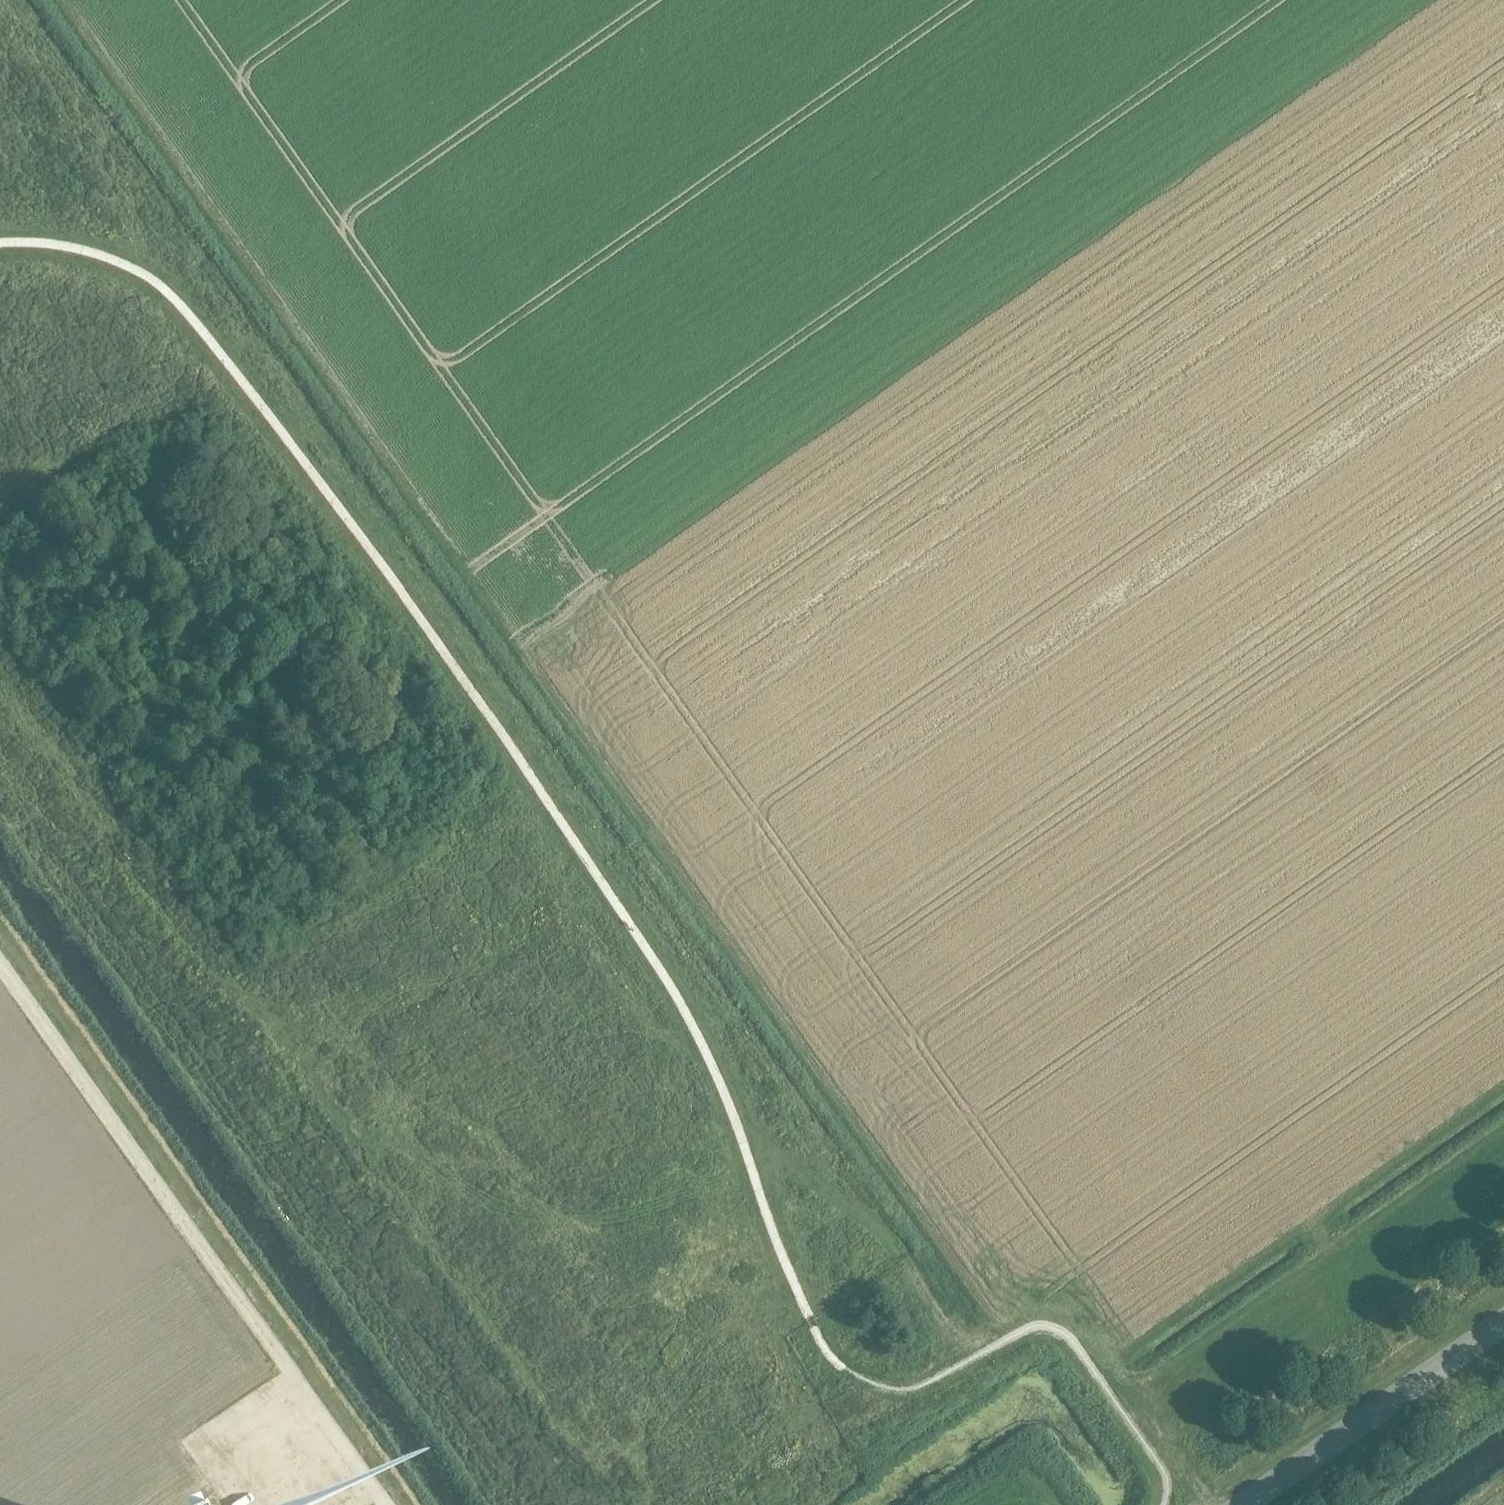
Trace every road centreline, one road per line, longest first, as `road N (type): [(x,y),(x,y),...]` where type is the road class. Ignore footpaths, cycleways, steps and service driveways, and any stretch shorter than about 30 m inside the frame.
road 1 (unclassified): [(1246,1504),(1503,1323)]

